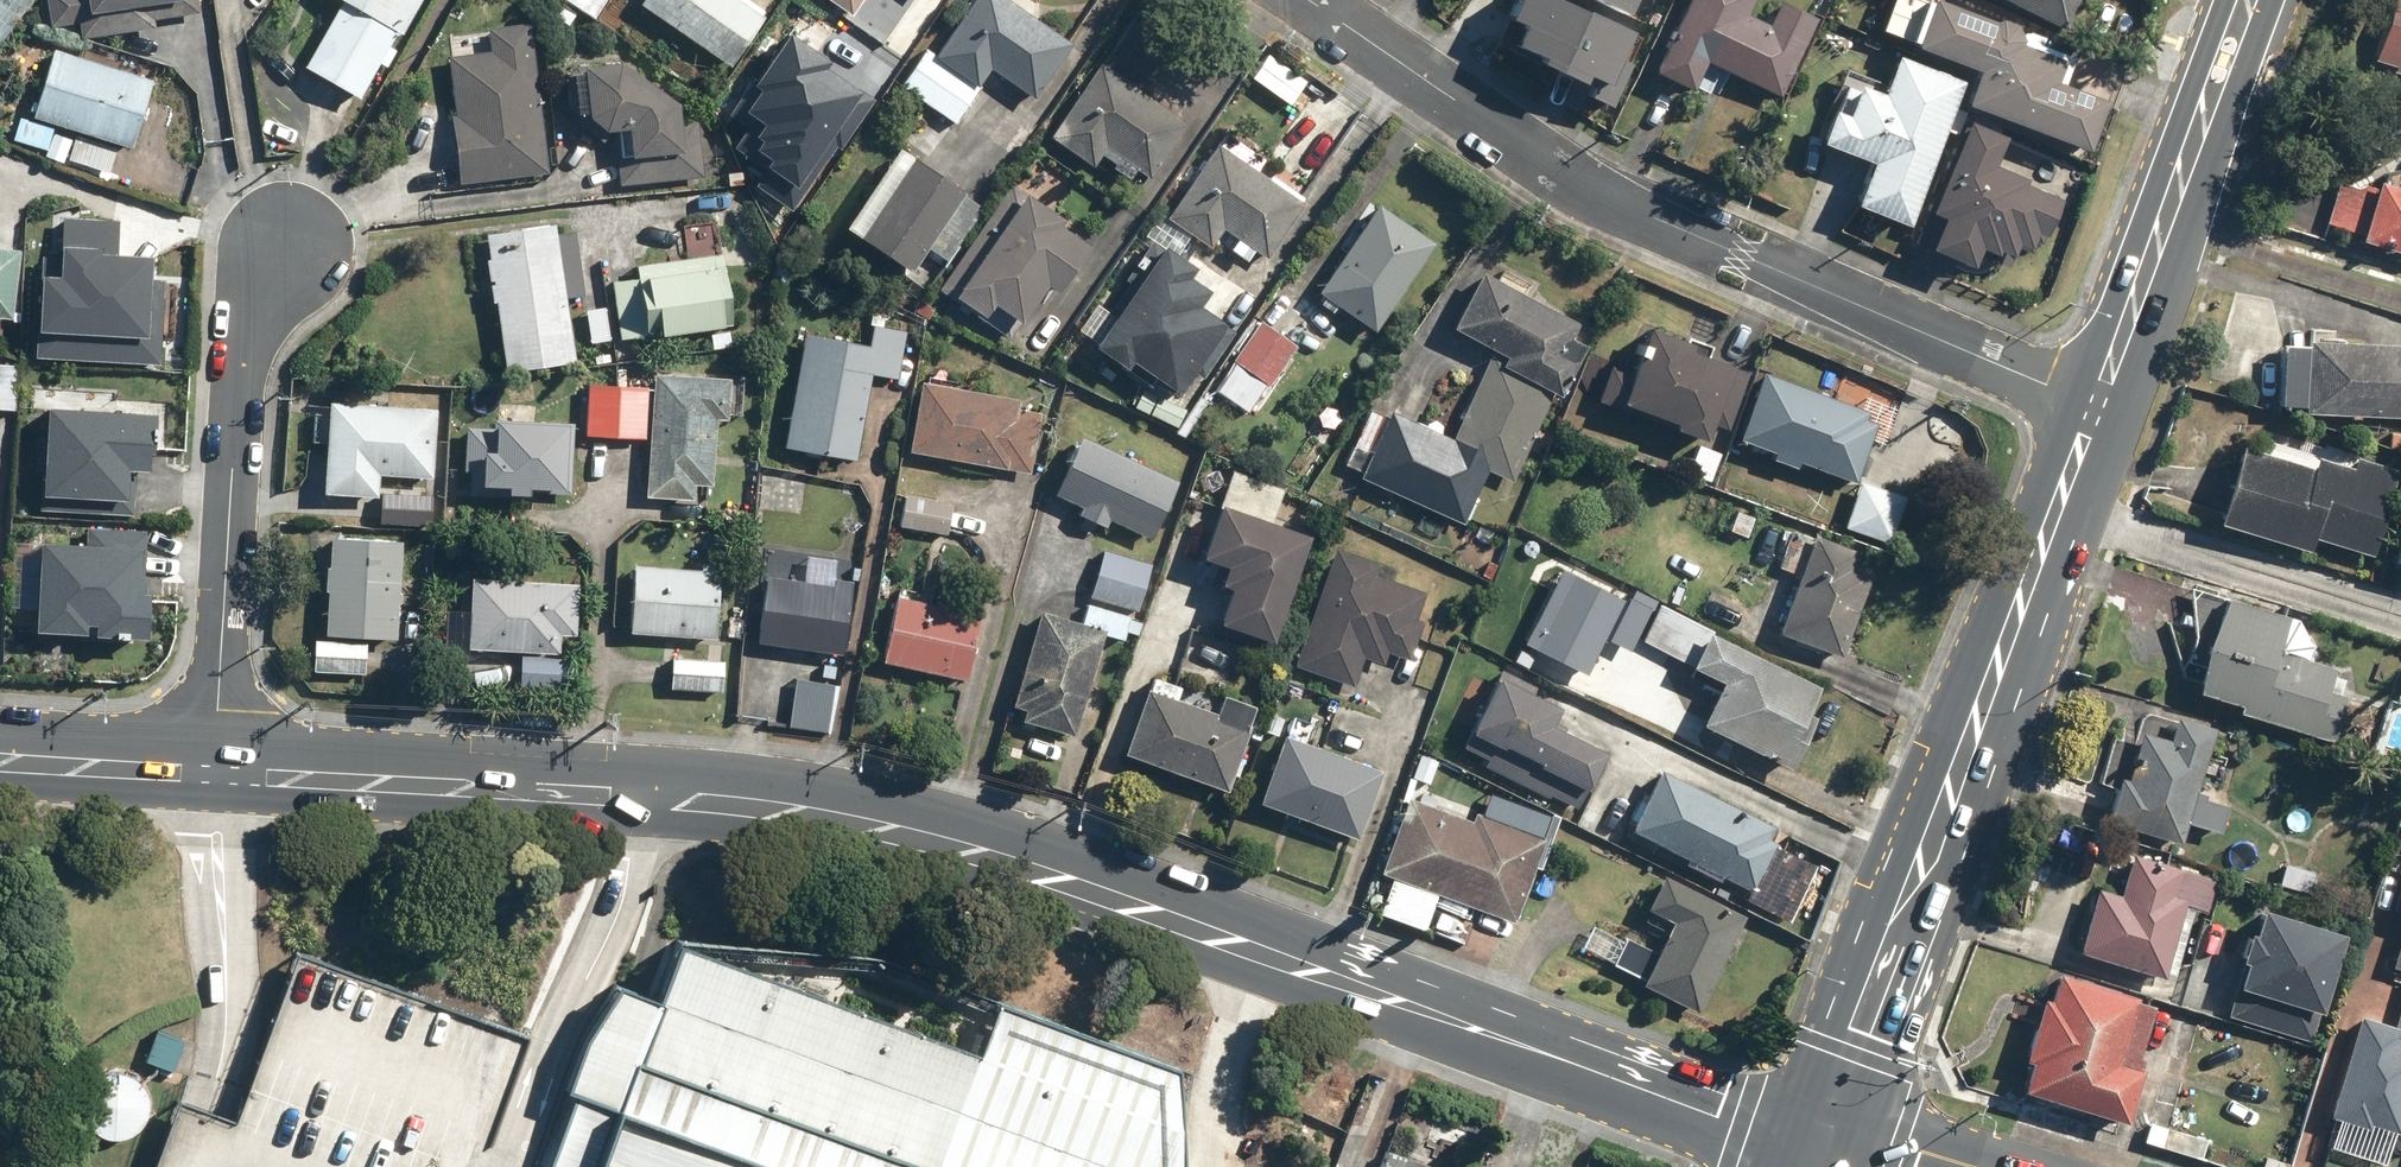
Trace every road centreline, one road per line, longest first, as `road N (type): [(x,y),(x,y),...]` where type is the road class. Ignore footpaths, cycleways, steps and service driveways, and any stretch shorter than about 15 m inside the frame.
road 1 (secondary): [(217,776),(672,798),(880,825),(1264,953),(1741,1127),(1822,1141)]
road 2 (residential): [(1310,0),(1592,185),(2099,405)]
road 3 (primary): [(2099,405),(1929,858),(1906,890),(1850,1031),(1822,1141)]
road 4 (residential): [(287,245),(238,378),(217,776)]
road 5 (primary): [(2250,0),(2099,405)]
road 6 (secondary): [(0,755),(217,776)]
road 7 (secondary): [(1822,1141),(1921,1152),(1969,1166)]

